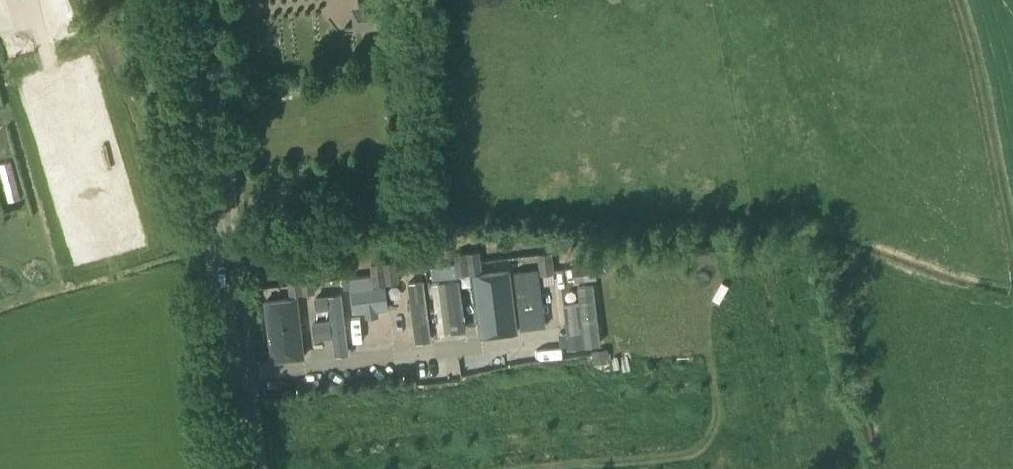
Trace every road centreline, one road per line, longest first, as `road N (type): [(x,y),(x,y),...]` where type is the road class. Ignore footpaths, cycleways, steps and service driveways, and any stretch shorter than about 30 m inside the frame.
road 1 (unclassified): [(229,376),(185,0)]
road 2 (residential): [(556,335),(229,376)]

